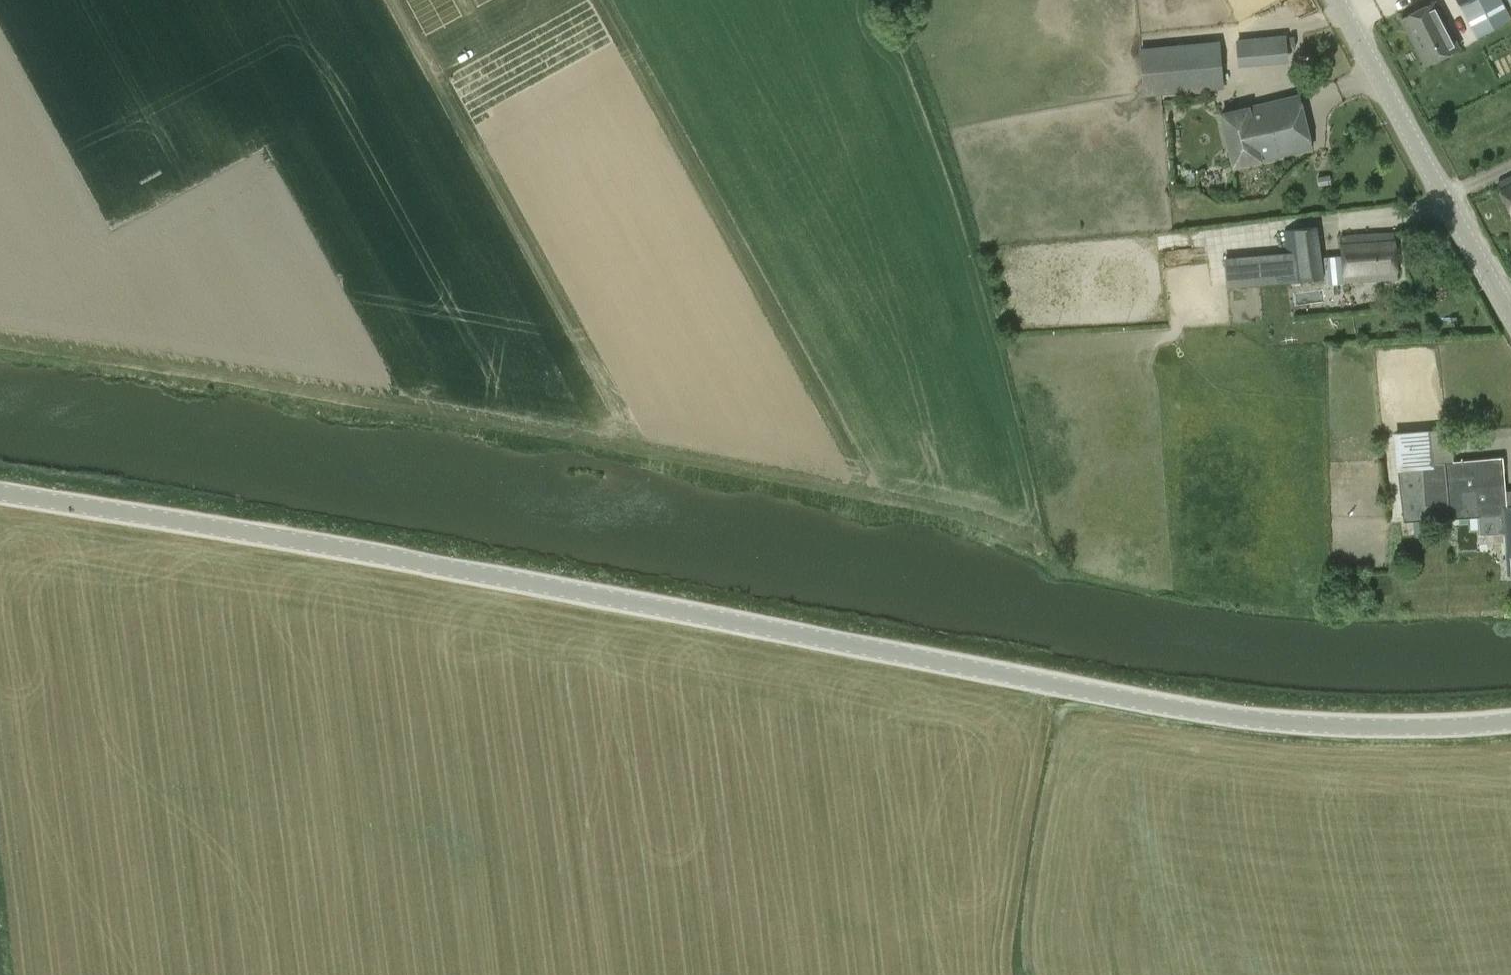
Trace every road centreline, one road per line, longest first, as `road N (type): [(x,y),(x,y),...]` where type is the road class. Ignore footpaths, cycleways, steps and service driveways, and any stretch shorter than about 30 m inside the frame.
road 1 (tertiary): [(1510,724),(1400,734),(1215,718),(0,493)]
road 2 (tertiary): [(1510,318),(1337,0)]

